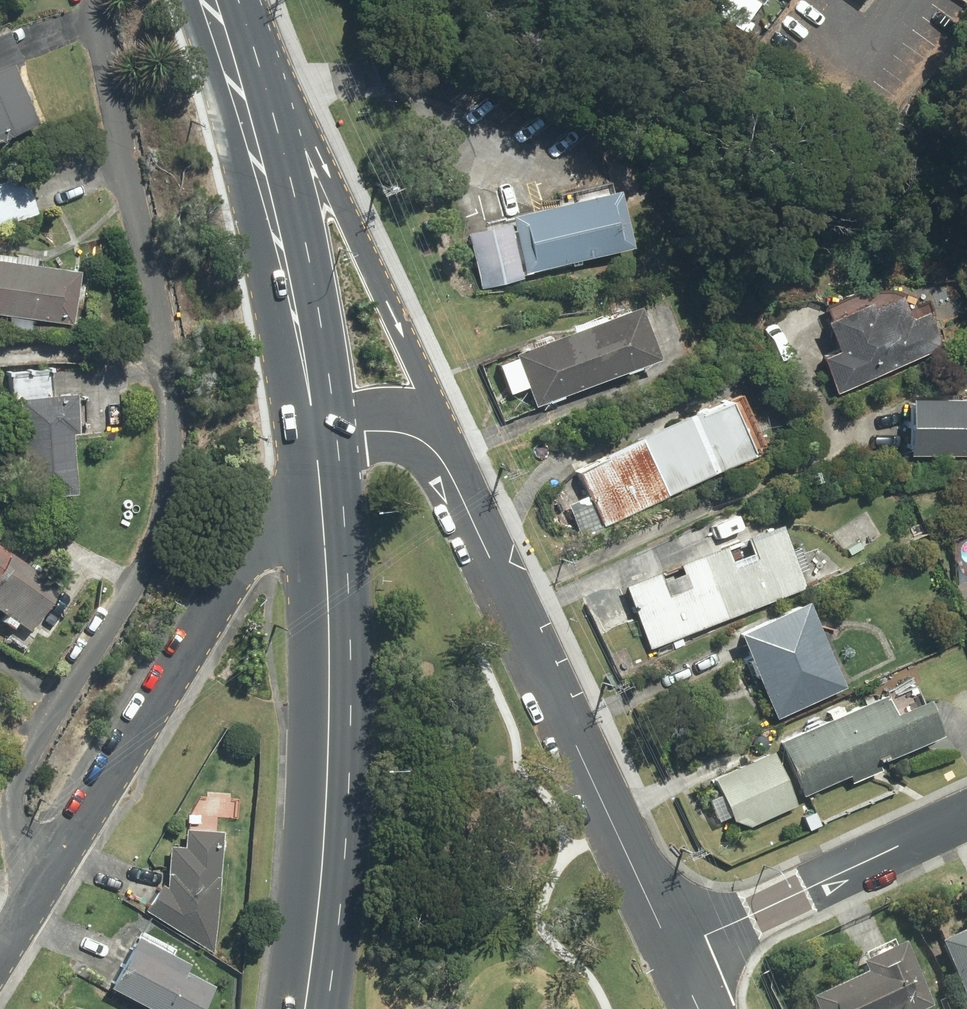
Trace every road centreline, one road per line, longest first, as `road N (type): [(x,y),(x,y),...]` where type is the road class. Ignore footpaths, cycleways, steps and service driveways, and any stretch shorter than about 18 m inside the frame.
road 1 (residential): [(0,950),(250,555),(321,503)]
road 2 (unclassified): [(676,950),(447,459)]
road 3 (primary): [(321,503),(328,730),(305,1008)]
road 4 (primary): [(235,42),(306,127),(427,389),(447,459)]
road 5 (primary): [(235,42),(292,263),(314,428)]
road 6 (unclassified): [(676,950),(966,816)]
road 7 (unclassified): [(447,459),(402,427),(314,428)]

